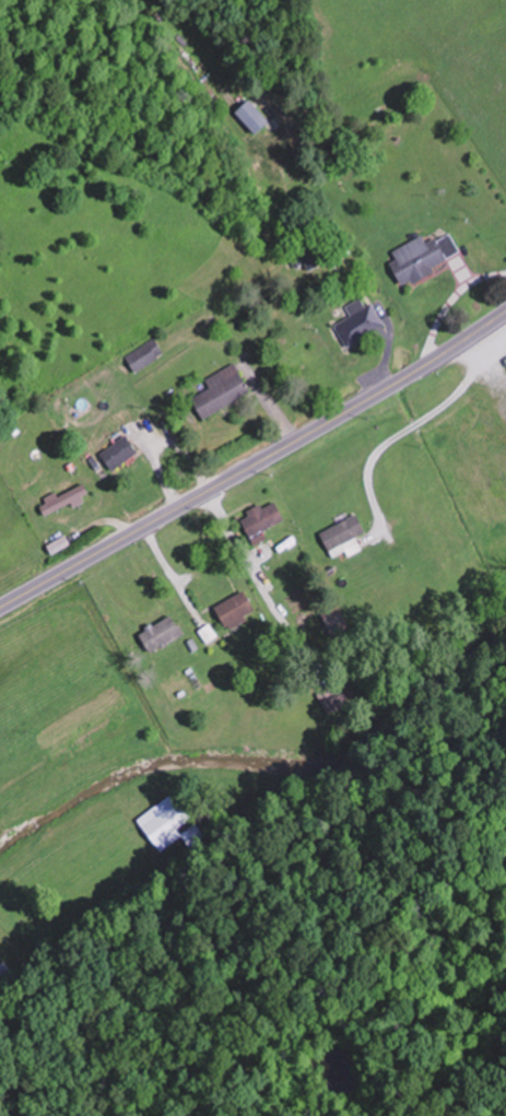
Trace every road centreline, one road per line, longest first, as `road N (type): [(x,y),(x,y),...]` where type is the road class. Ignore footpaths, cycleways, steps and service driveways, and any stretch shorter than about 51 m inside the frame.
road 1 (primary): [(0,608),(346,412),(505,312)]

